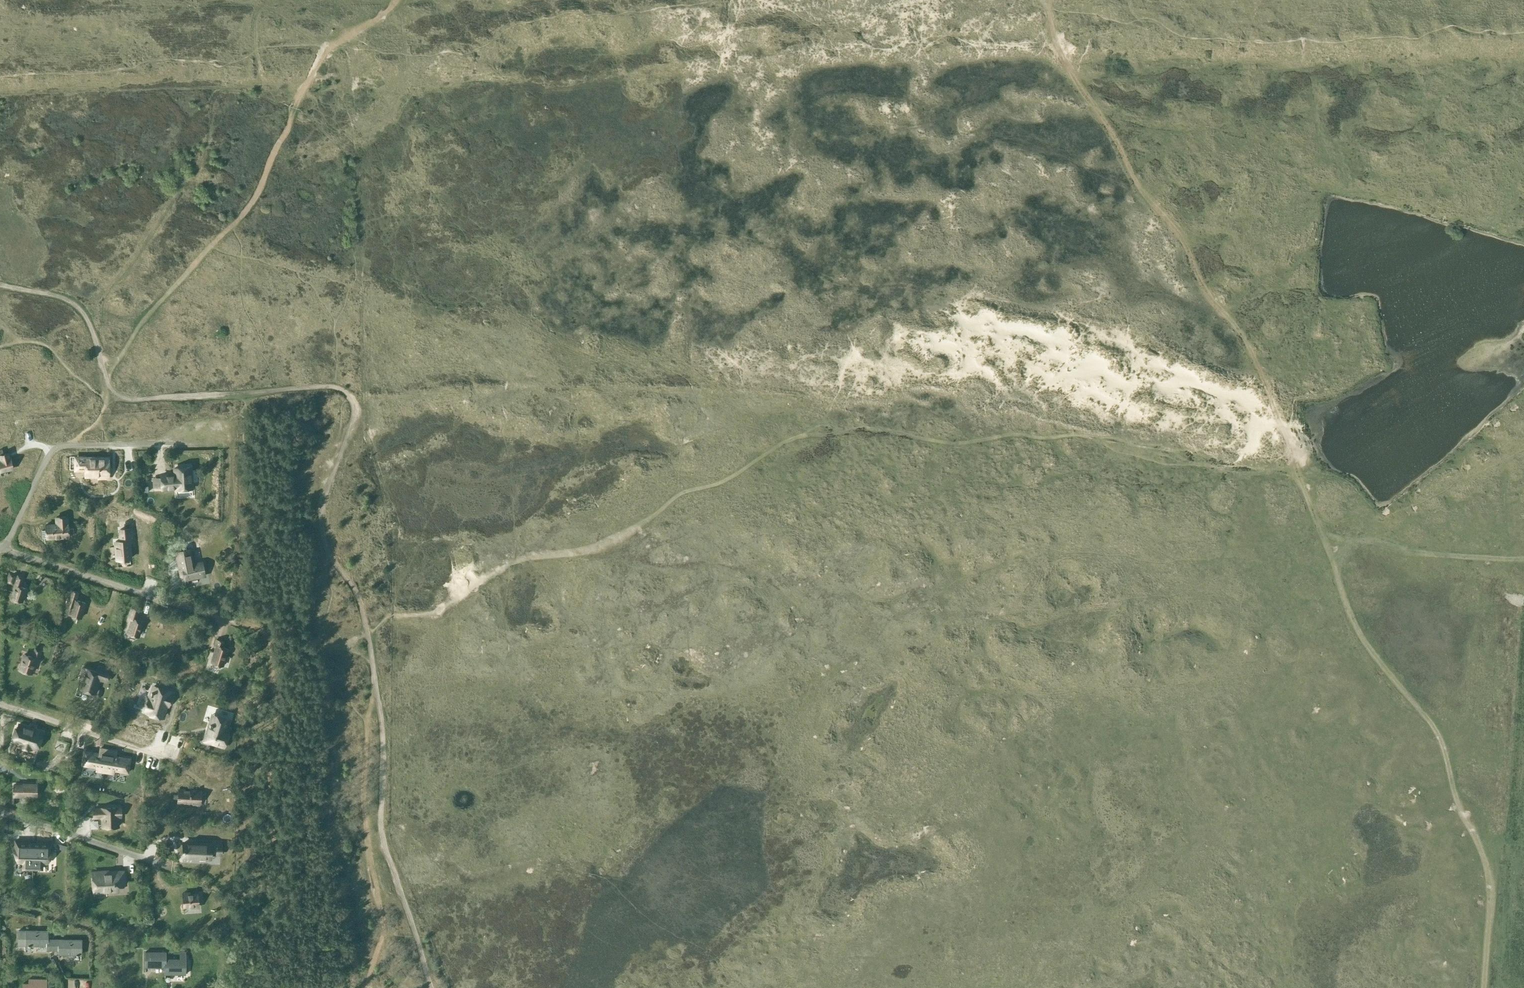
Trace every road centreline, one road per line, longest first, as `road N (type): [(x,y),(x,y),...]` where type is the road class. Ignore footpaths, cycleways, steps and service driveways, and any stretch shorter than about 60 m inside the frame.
road 1 (residential): [(0,546),(236,619)]

